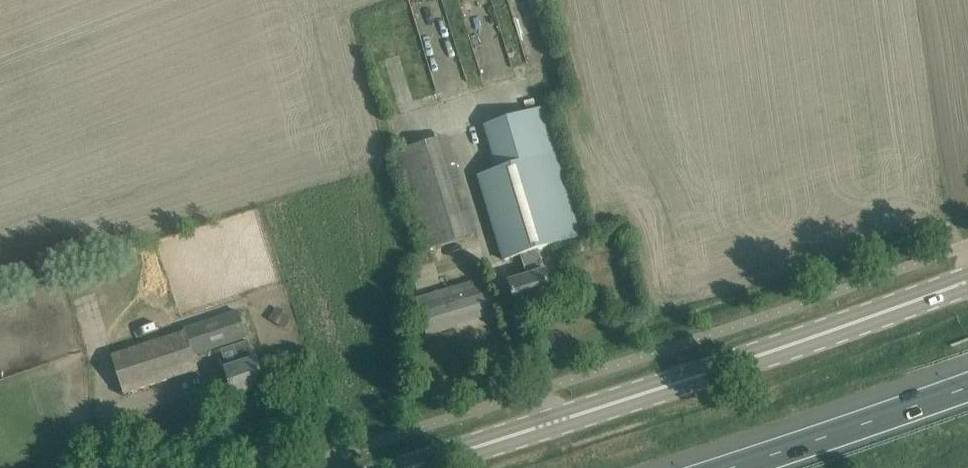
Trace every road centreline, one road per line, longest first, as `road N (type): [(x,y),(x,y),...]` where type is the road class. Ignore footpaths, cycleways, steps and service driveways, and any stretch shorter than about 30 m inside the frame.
road 1 (tertiary): [(416,467),(967,282)]
road 2 (motorway): [(967,385),(725,467)]

